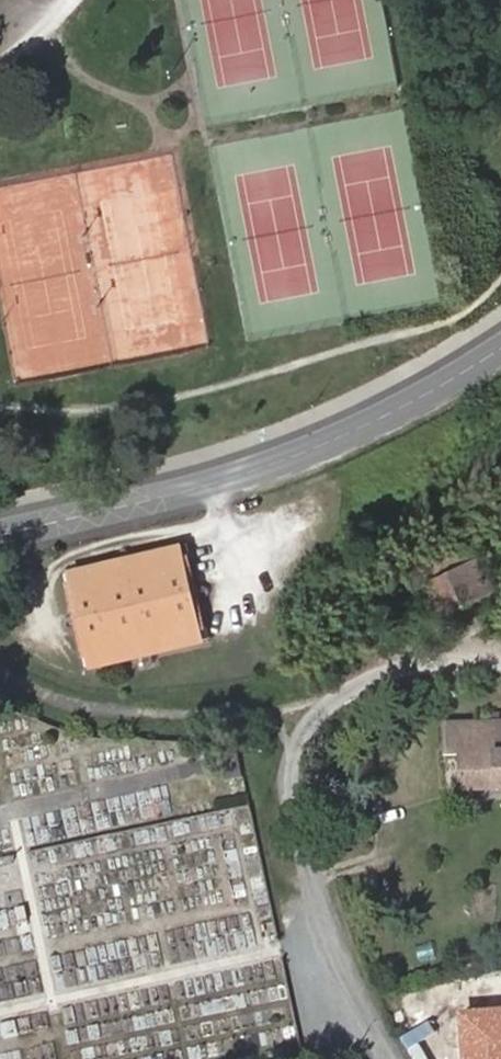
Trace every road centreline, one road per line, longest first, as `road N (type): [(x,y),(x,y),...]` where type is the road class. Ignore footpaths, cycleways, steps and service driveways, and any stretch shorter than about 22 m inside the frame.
road 1 (unclassified): [(0,535),(236,477),(339,440),(500,349)]
road 2 (residential): [(390,1058),(345,973),(303,843),(293,761),(301,729)]
road 3 (residential): [(301,729),(76,704),(0,672)]
road 4 (residential): [(301,729),(351,687),(392,670),(500,661)]

